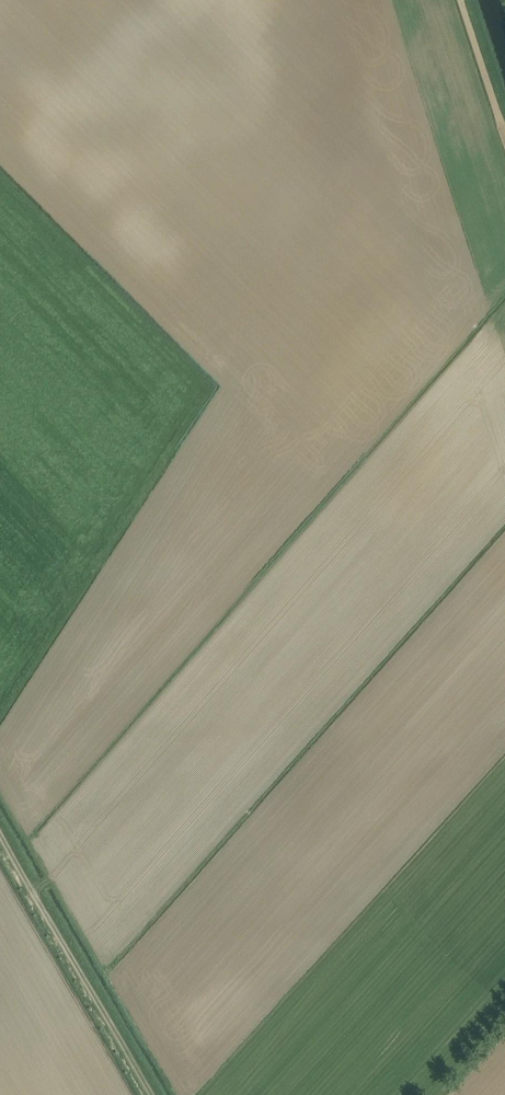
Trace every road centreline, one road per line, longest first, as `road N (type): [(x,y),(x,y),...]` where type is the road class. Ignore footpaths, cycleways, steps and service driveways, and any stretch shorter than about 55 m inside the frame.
road 1 (track): [(0,839),(151,1094)]
road 2 (track): [(460,0),(504,135)]

